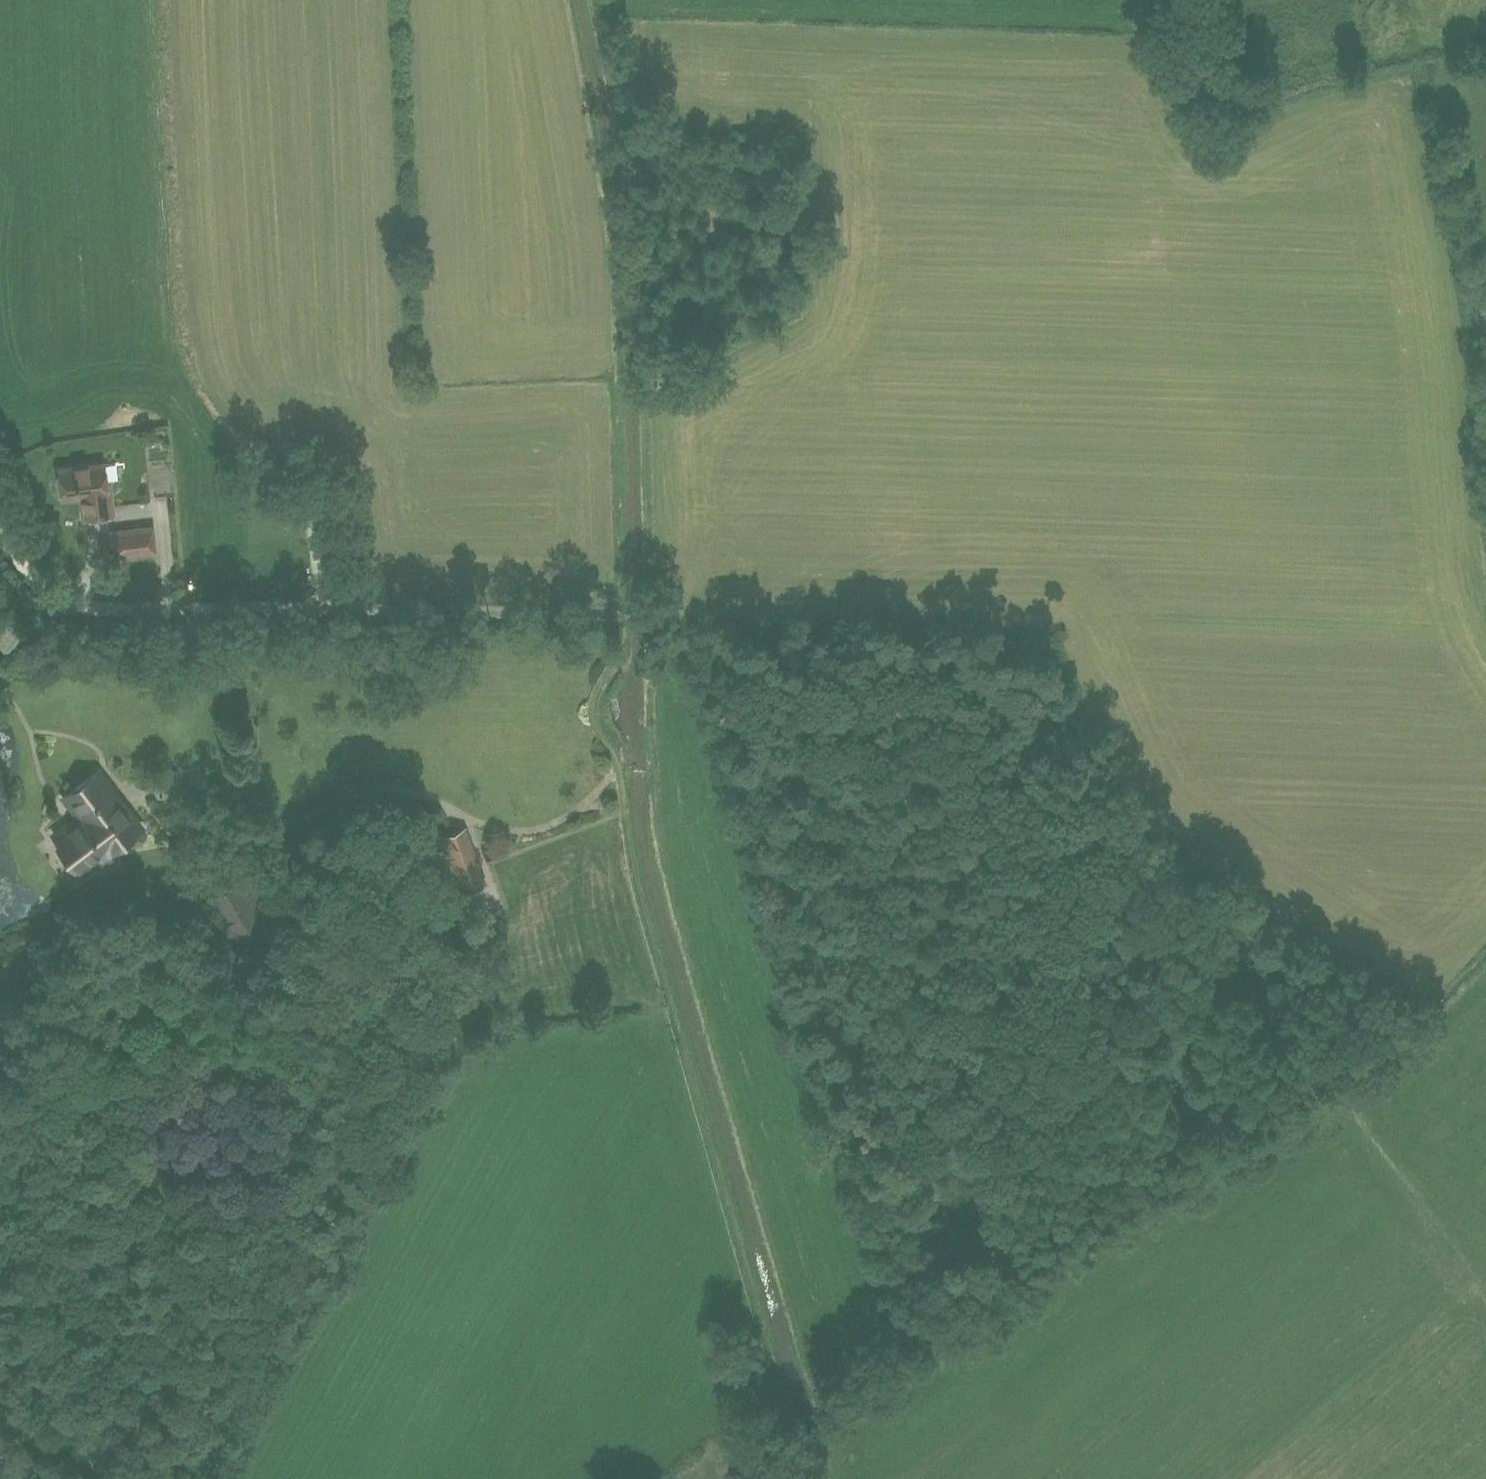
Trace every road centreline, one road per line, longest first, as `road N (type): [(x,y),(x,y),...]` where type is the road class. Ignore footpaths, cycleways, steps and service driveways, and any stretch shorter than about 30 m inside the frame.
road 1 (track): [(0,551),(17,573),(76,603),(624,613)]

